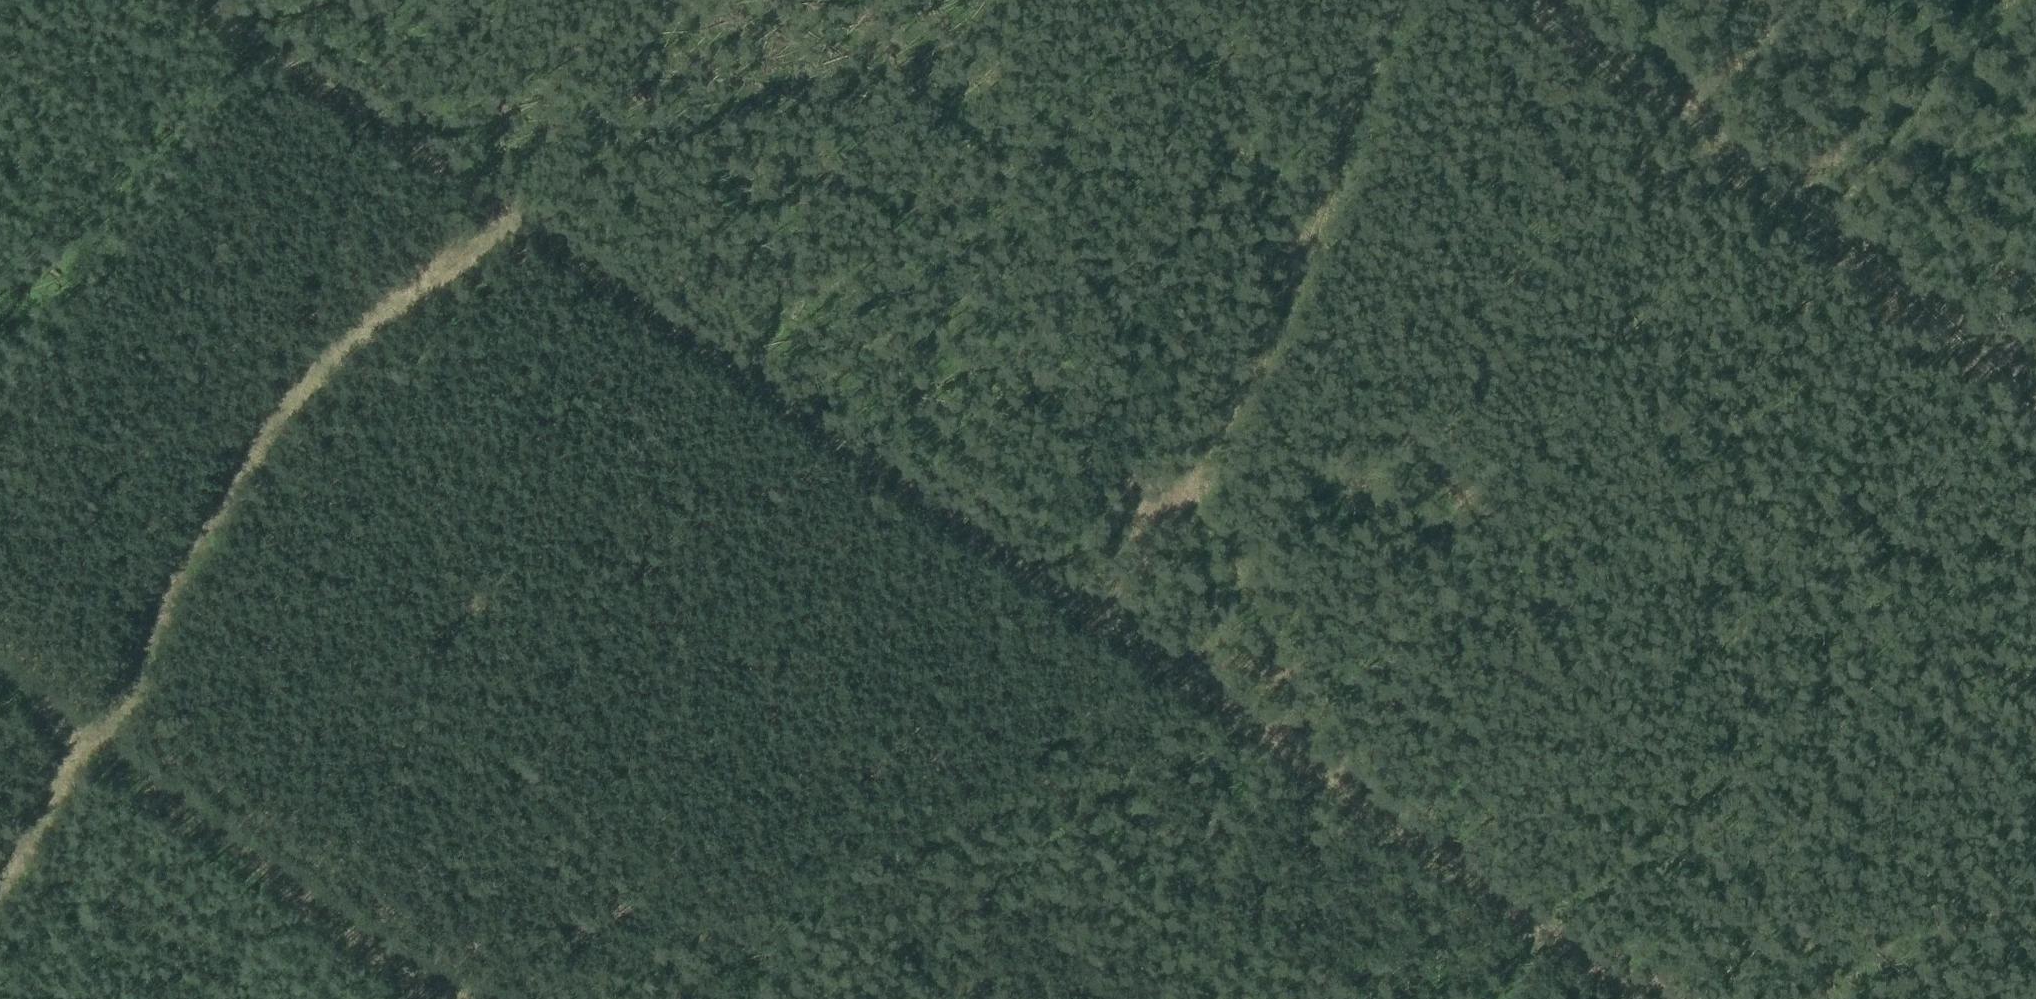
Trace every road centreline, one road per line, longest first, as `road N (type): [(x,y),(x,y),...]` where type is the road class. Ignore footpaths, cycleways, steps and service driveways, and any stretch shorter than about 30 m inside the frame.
road 1 (track): [(2035,399),(1516,0)]

